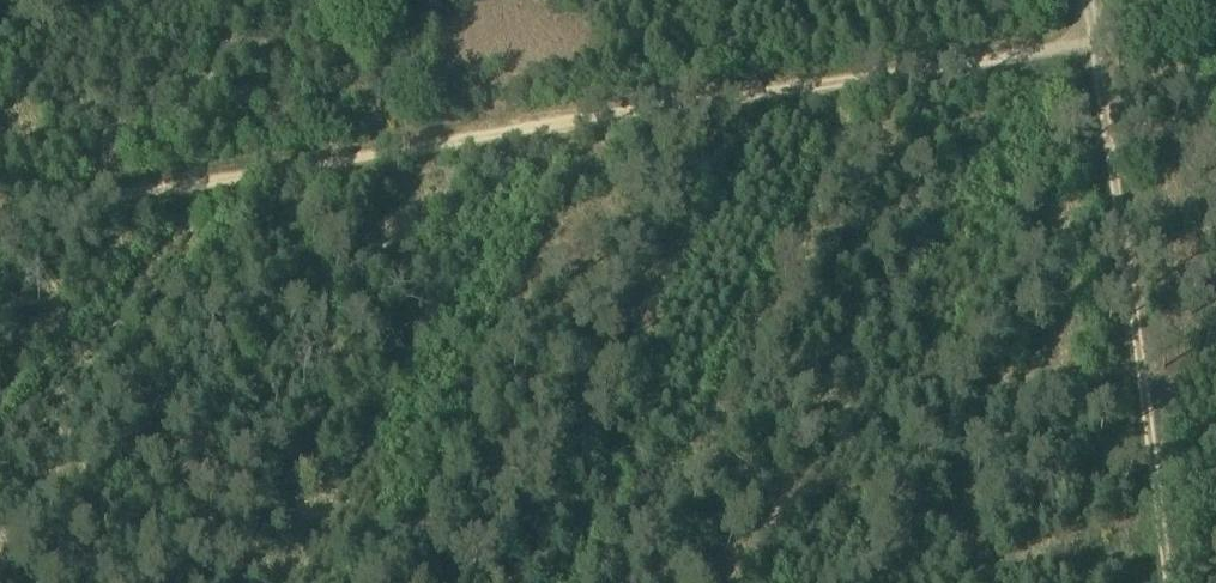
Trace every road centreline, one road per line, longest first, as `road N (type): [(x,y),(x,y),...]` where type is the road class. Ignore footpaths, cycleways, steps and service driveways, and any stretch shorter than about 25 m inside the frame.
road 1 (track): [(406,148),(1089,42)]
road 2 (track): [(1089,42),(1168,582)]
road 3 (track): [(0,210),(406,148)]
road 4 (track): [(1089,42),(1215,23)]

